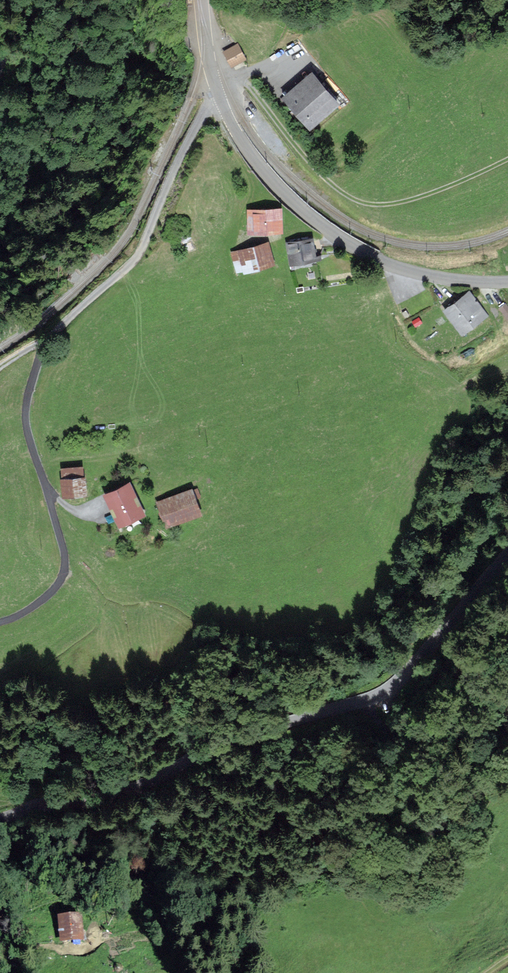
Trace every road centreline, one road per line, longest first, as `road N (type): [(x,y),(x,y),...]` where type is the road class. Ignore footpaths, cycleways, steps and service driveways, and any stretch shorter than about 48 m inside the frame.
road 1 (tertiary): [(202,0),(221,102),(284,193),(343,239),(396,266),(507,282)]
road 2 (tertiary): [(366,702),(247,734),(121,796),(40,805),(0,819)]
road 3 (track): [(0,622),(51,593),(65,567),(26,422),(40,354),(56,332)]
road 4 (track): [(237,79),(318,171),(362,202),(416,198),(507,159)]
road 5 (track): [(216,88),(136,258),(56,332)]
road 6 (tertiary): [(507,562),(392,688),(366,702)]
road 7 (residential): [(366,702),(389,732),(418,735),(507,682)]

